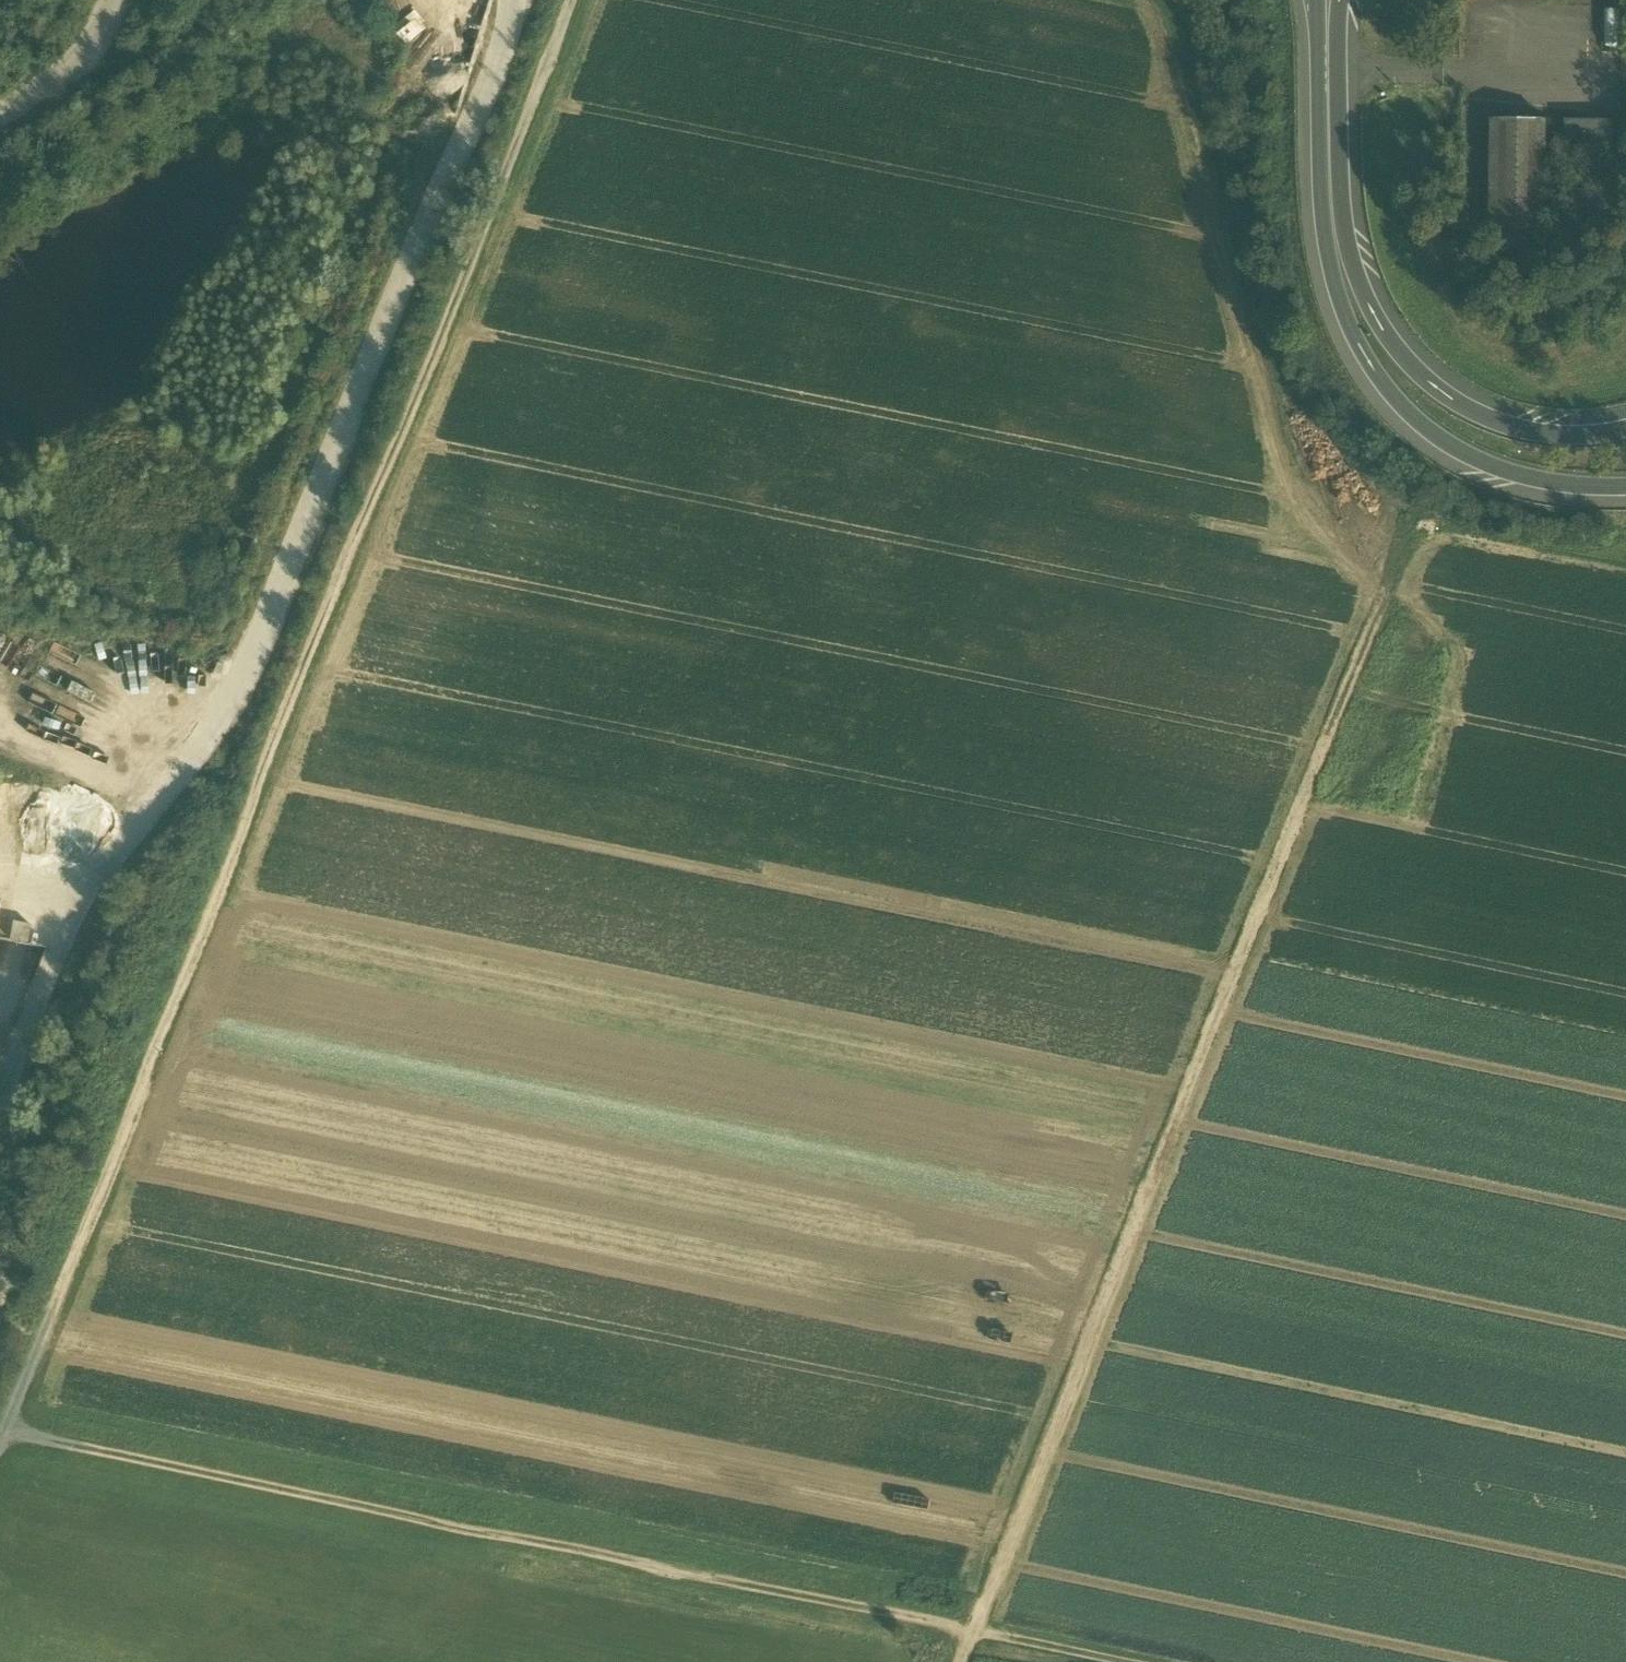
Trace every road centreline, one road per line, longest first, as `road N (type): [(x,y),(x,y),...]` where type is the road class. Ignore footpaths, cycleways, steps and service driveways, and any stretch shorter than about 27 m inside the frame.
road 1 (track): [(0,1451),(570,0)]
road 2 (track): [(970,1632),(1374,602)]
road 3 (track): [(8,1432),(970,1632)]
road 4 (motorway): [(1316,13),(1324,240),(1337,296),(1364,355),(1405,410),(1459,450),(1515,473),(1625,485)]
road 5 (motorway): [(1625,427),(1578,436),(1524,430),(1467,407),(1418,372),(1388,329),(1365,284),(1349,219),(1346,0)]
road 6 (track): [(970,1632),(1113,1661)]

